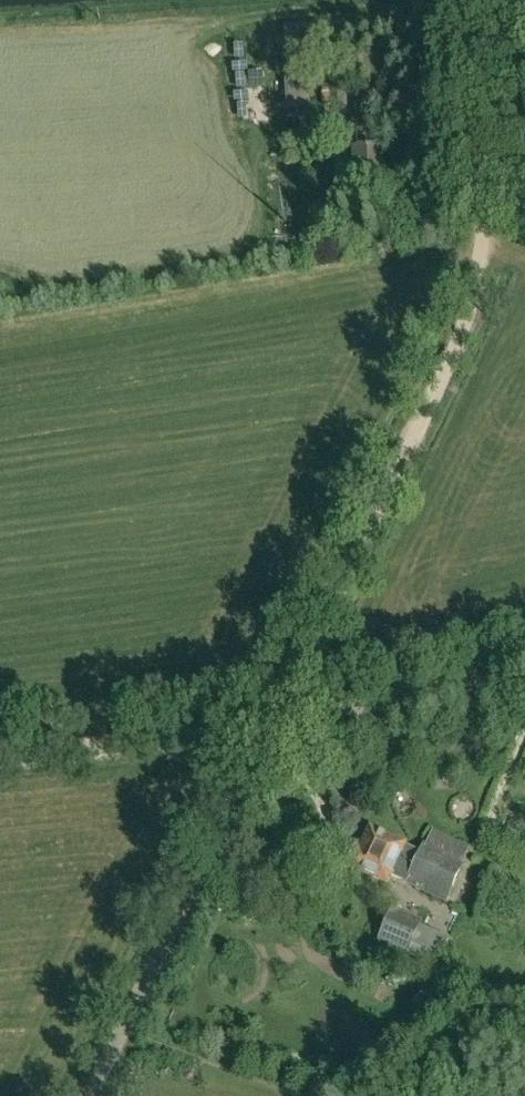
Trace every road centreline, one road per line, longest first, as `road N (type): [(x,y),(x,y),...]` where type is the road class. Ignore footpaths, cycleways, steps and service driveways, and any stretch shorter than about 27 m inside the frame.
road 1 (track): [(488,0),(468,304),(272,728),(0,758)]
road 2 (unclassified): [(89,1095),(272,728),(524,668)]

